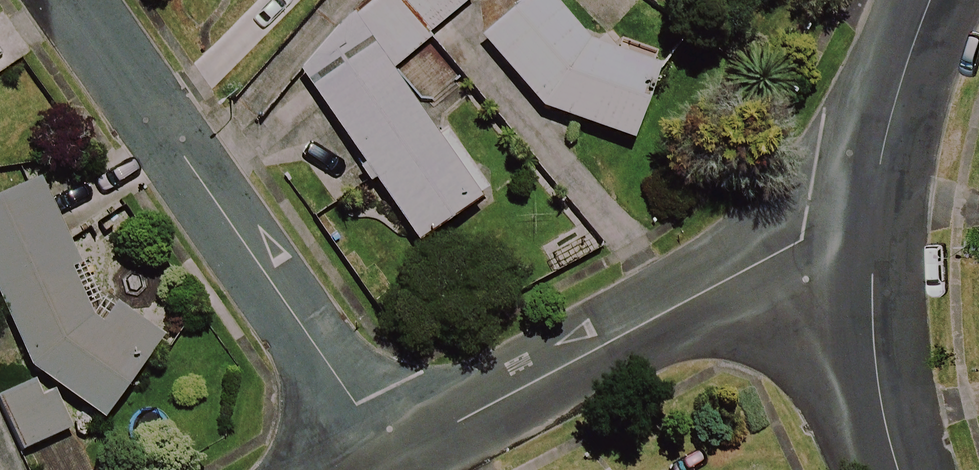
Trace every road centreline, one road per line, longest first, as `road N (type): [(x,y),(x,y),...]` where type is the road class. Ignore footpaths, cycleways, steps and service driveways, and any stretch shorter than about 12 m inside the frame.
road 1 (residential): [(391,456),(65,0)]
road 2 (residential): [(872,239),(801,241),(391,456)]
road 3 (residential): [(932,0),(881,152),(872,239)]
road 4 (residential): [(872,239),(873,323),(899,469)]

